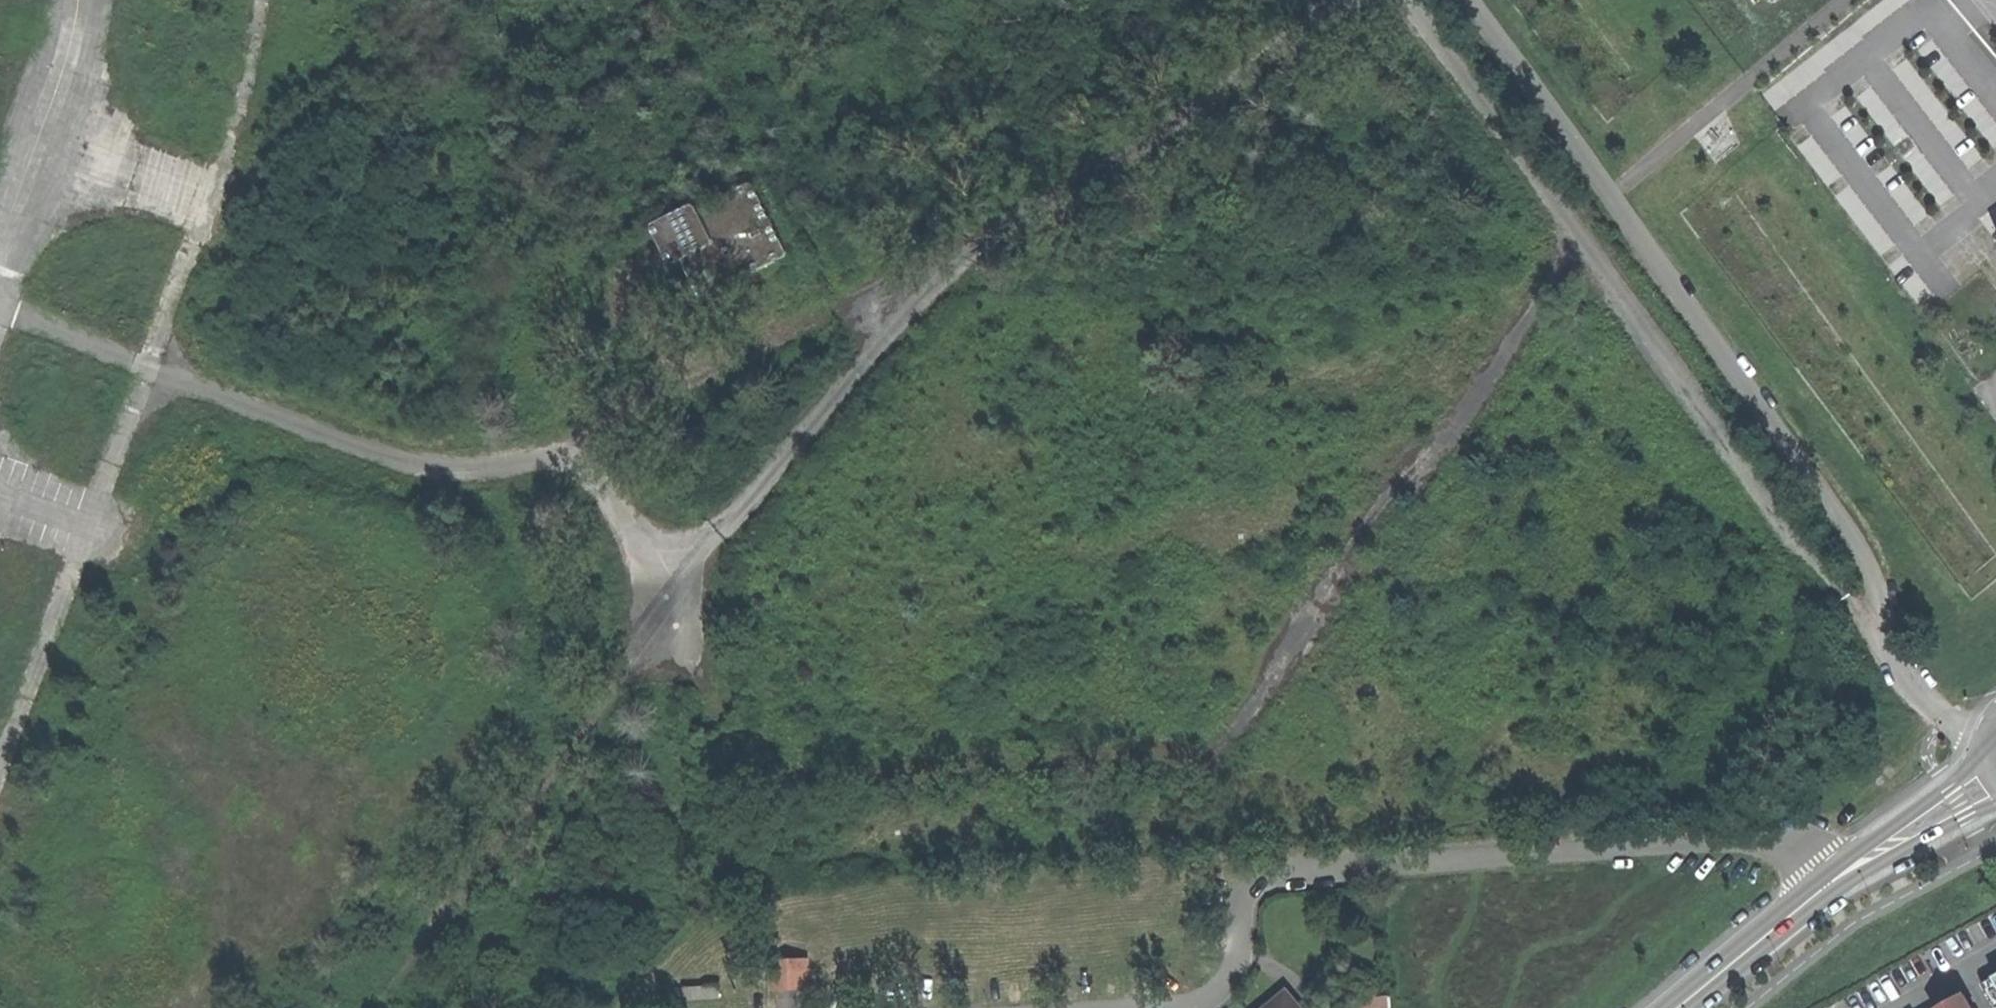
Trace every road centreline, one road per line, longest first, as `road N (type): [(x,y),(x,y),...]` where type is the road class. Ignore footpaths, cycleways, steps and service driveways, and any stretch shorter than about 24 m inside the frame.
road 1 (unclassified): [(1475,0),(1865,560),(1887,638),(1921,693),(1947,715),(1992,729)]
road 2 (residential): [(1143,1007),(1191,1004),(1219,990),(1238,966),(1241,888),(1261,869),(1770,832),(1829,883)]
road 3 (secondary): [(1986,748),(1829,883)]
road 4 (secondary): [(1678,1007),(1829,883)]
road 5 (secondary): [(1829,883),(1995,808)]

